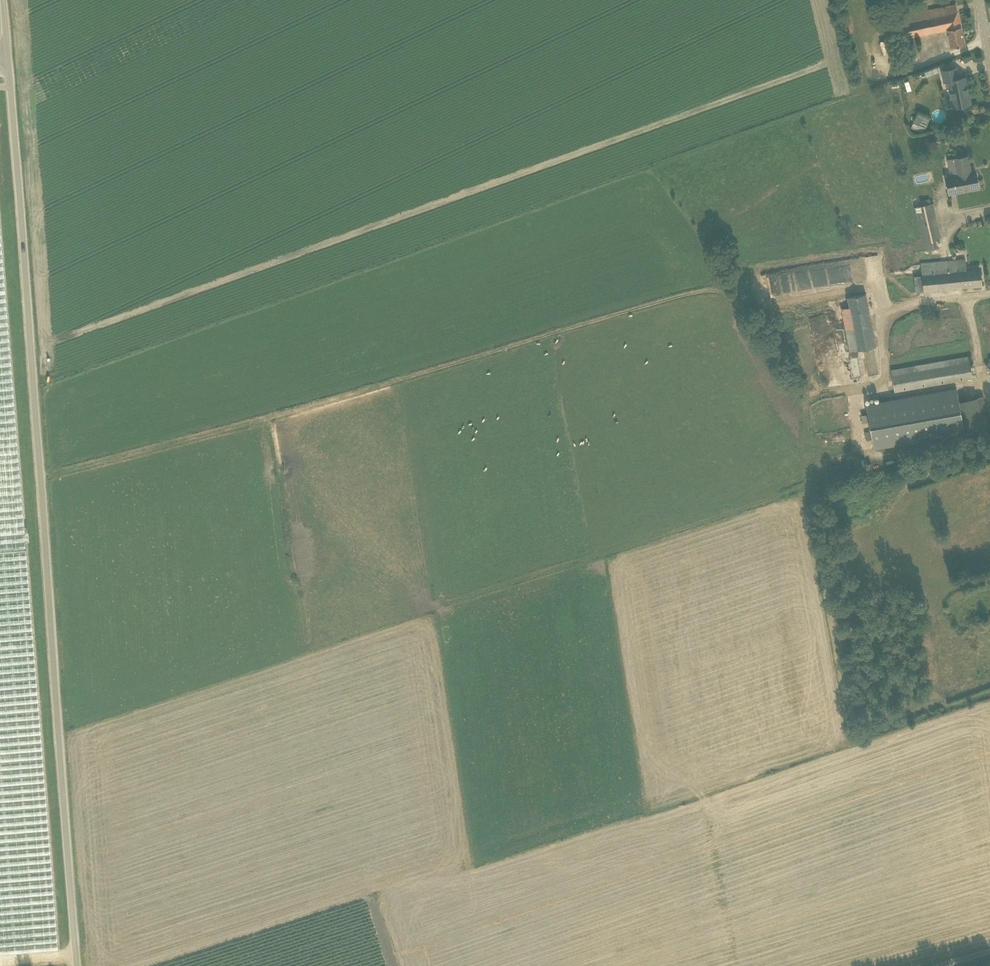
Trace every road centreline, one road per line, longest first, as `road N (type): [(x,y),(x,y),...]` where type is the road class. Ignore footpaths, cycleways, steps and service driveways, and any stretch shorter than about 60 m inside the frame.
road 1 (track): [(989,297),(908,303),(890,312),(882,325),(883,380),(876,386),(797,397),(731,290),(714,288),(122,459),(40,475)]
road 2 (unclassified): [(78,965),(3,0)]

